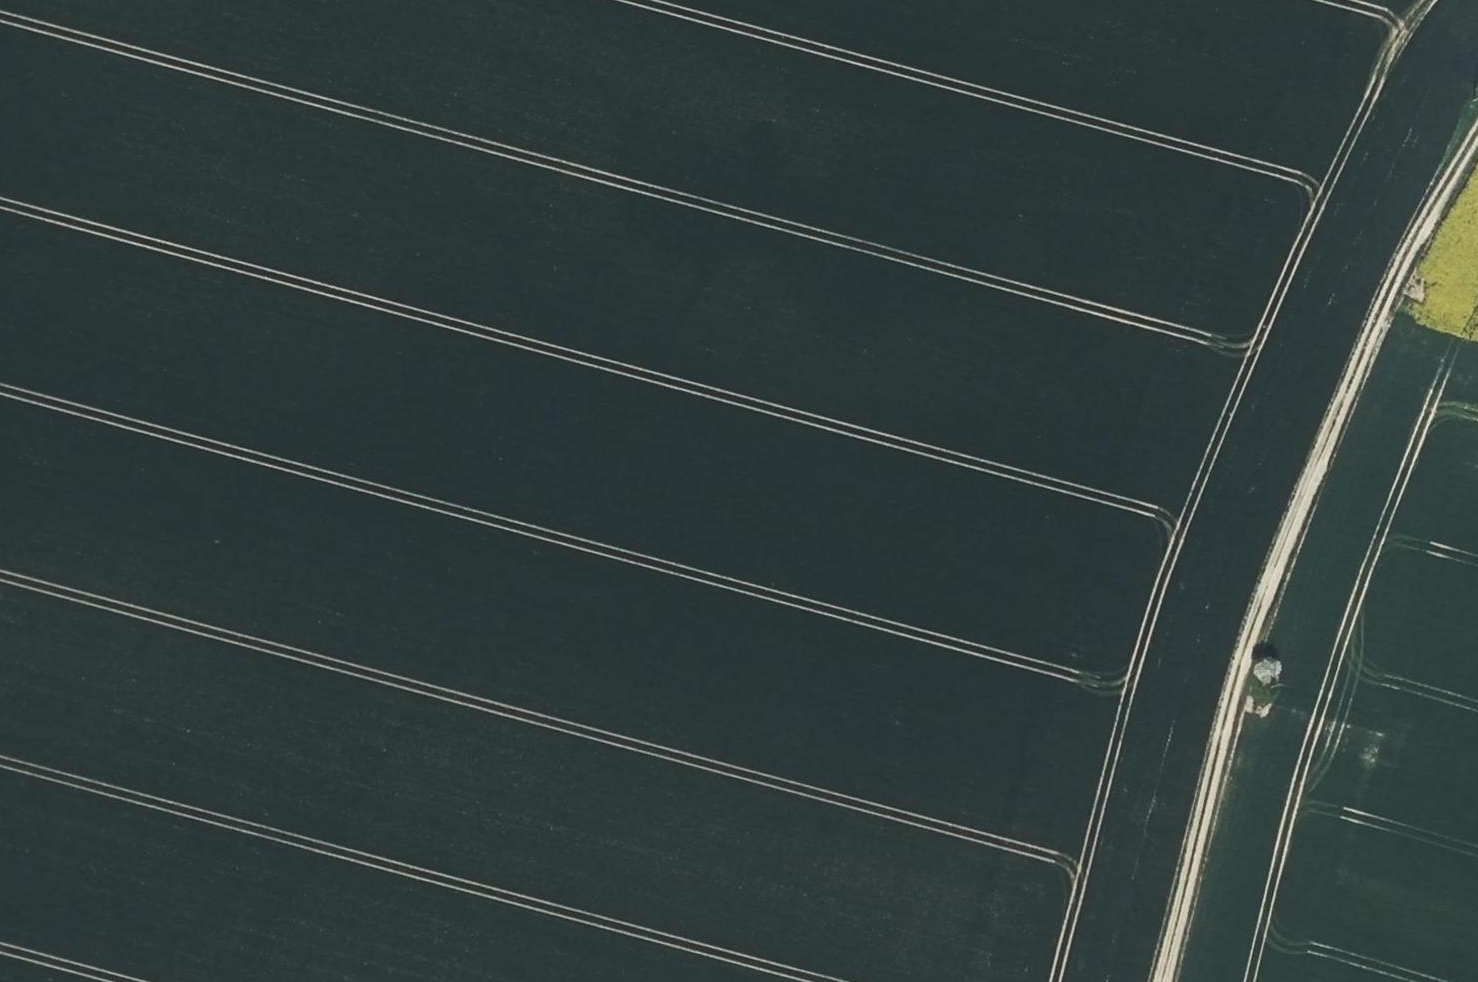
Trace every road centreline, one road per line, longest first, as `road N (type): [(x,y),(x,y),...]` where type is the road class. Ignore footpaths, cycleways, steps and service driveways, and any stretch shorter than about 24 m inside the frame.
road 1 (track): [(1165,981),(1235,688),(1412,249),(1477,136)]

